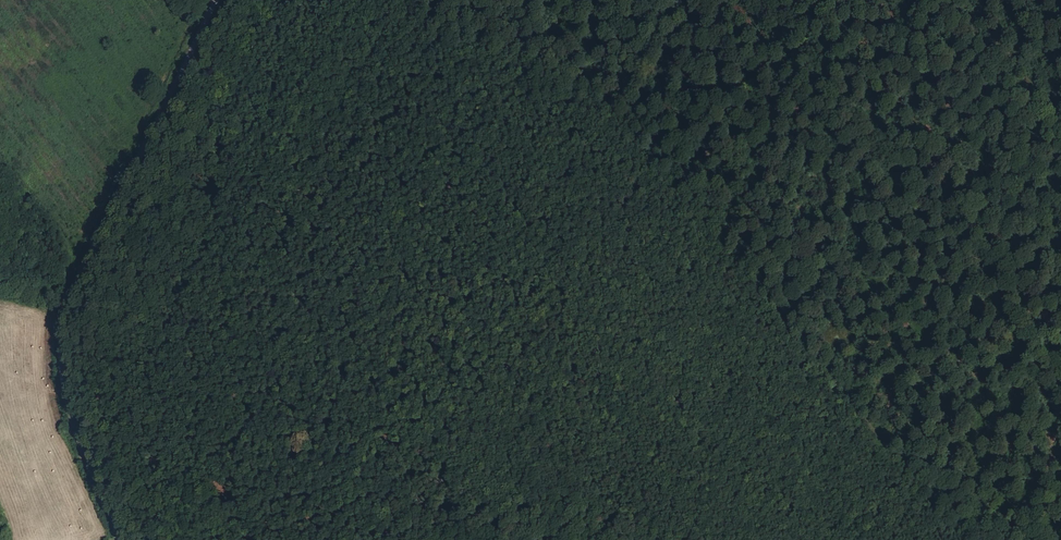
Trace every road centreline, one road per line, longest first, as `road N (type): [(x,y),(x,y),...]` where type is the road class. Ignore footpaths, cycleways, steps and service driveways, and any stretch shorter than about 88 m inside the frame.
road 1 (tertiary): [(122,539),(76,433),(60,337),(90,254),(210,0)]

